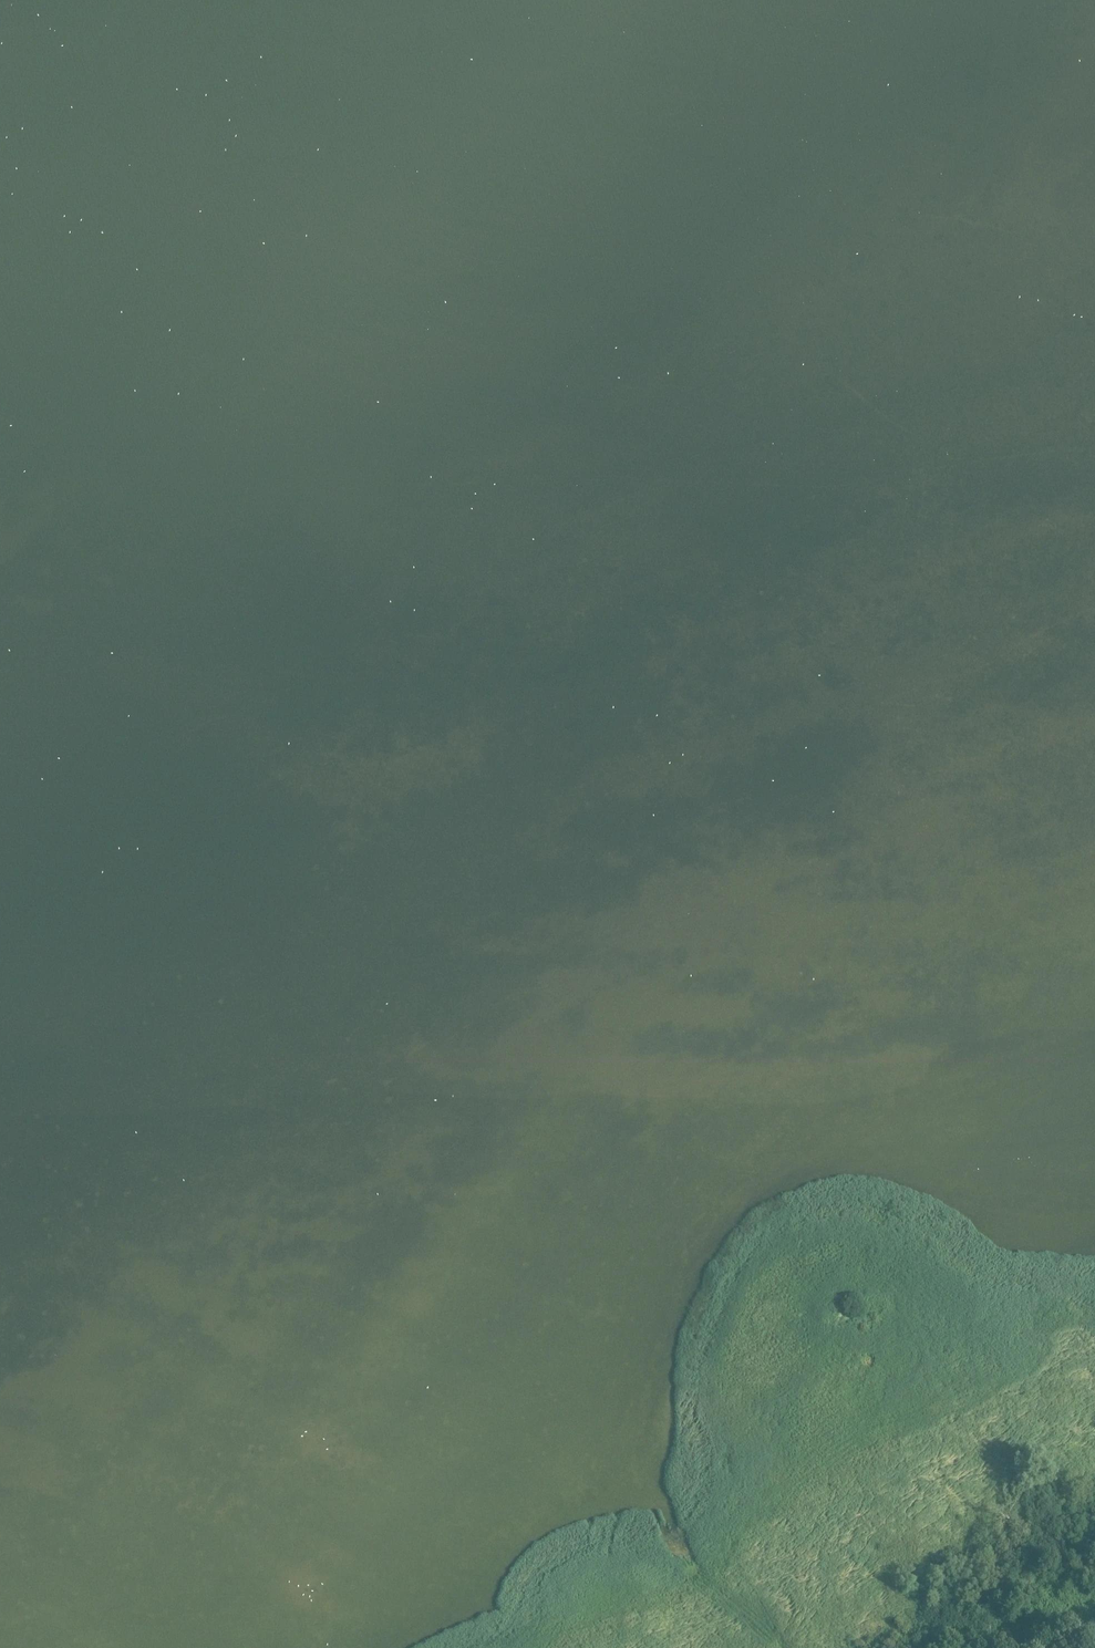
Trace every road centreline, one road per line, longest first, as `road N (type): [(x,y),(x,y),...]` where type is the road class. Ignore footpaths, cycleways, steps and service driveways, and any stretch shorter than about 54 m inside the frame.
road 1 (track): [(770,1647),(681,1567),(662,1531)]

